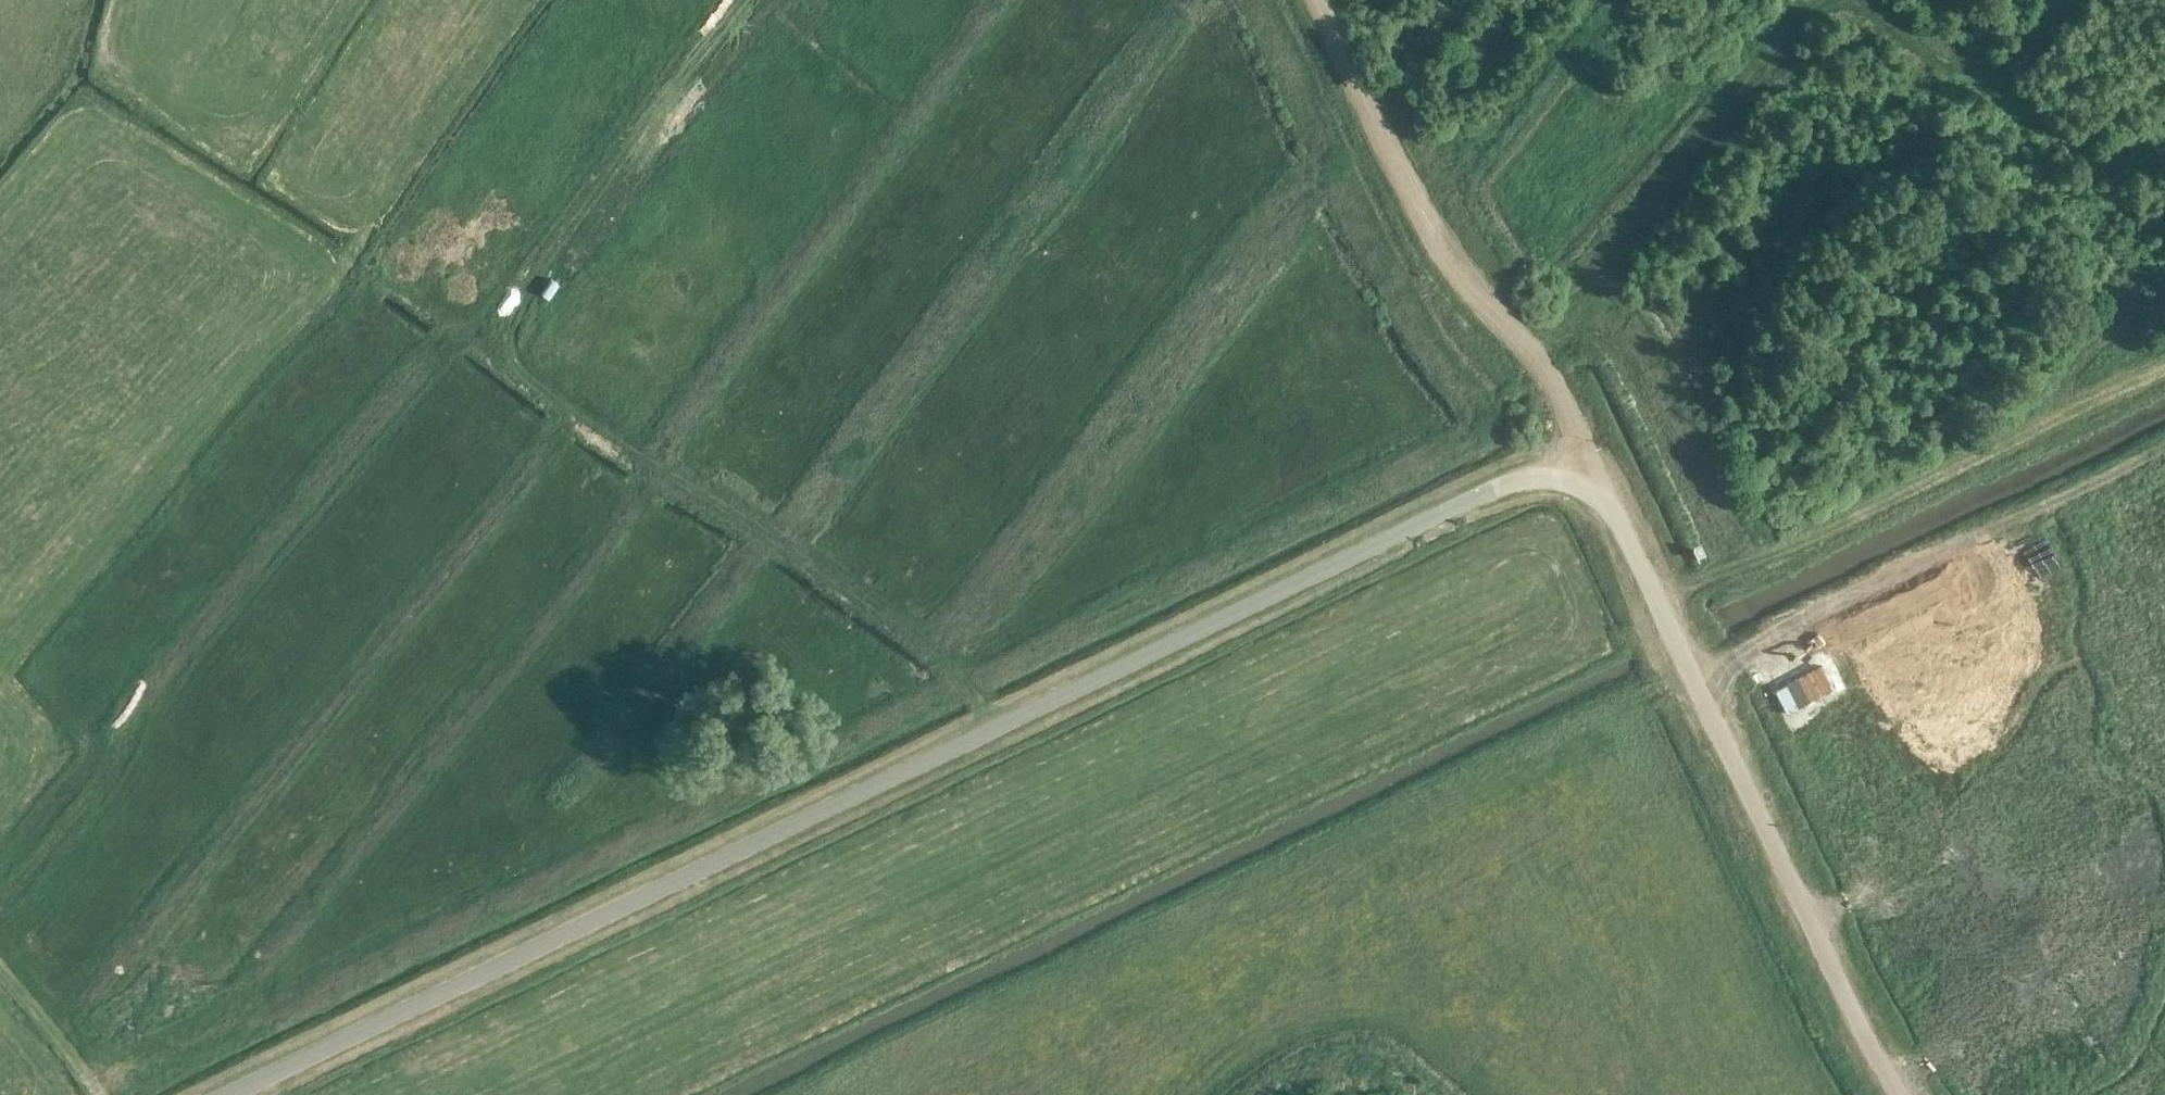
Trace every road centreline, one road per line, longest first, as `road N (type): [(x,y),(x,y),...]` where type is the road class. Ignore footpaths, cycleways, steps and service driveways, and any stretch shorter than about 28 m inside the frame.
road 1 (tertiary): [(1901,1094),(1615,516),(1584,486),(1549,474),(1519,478),(1451,507),(224,1094)]
road 2 (track): [(1317,0),(1428,226),(1463,281),(1544,368),(1608,505)]

